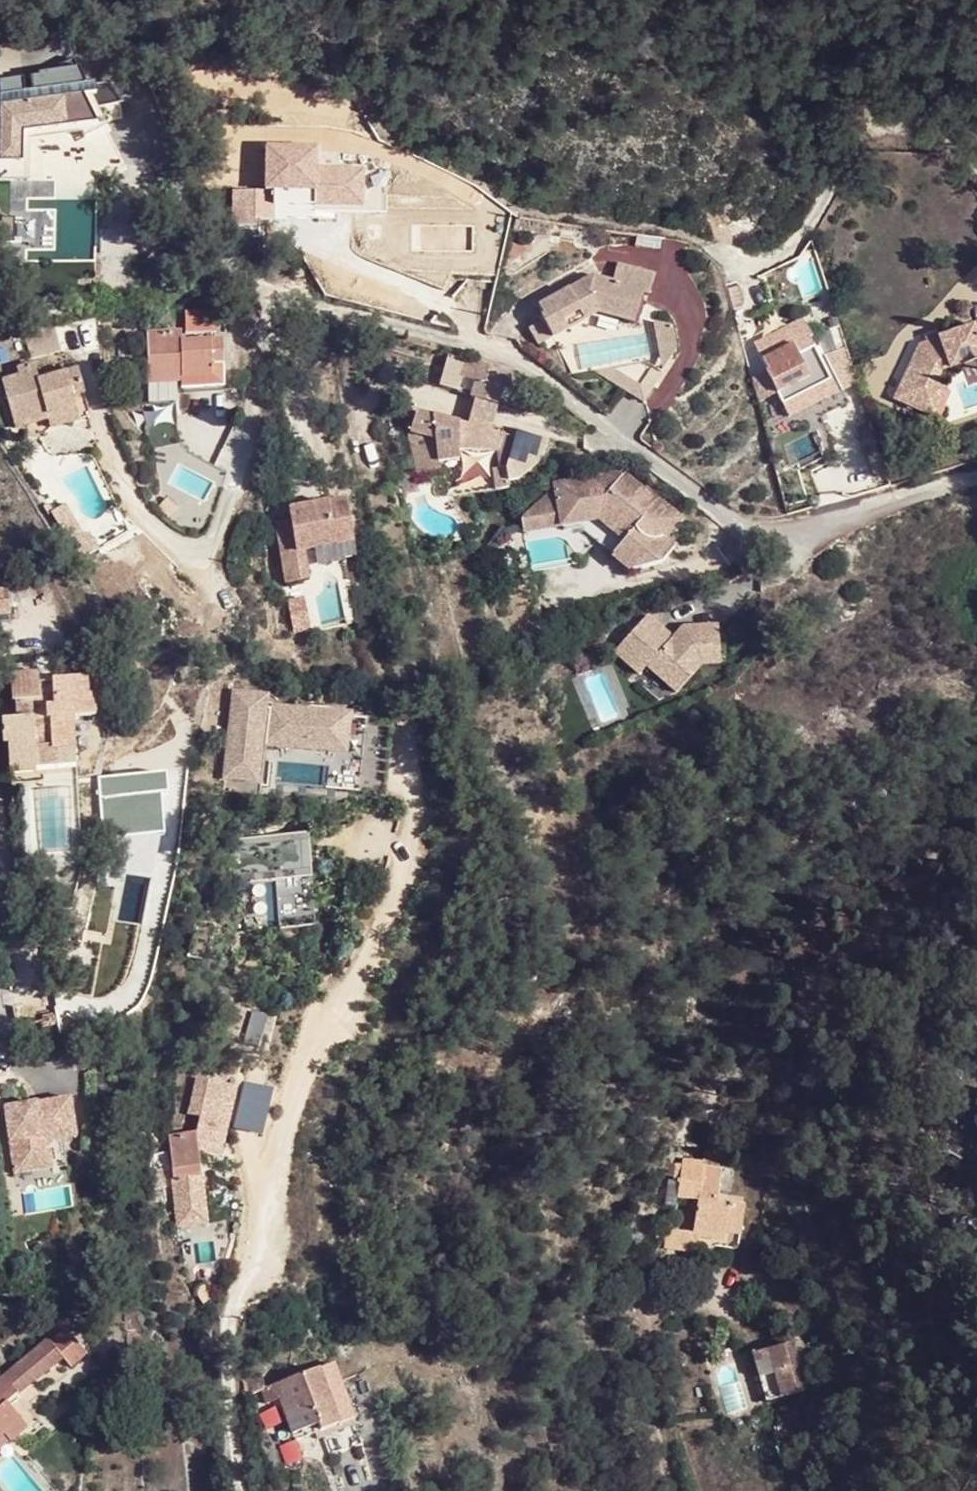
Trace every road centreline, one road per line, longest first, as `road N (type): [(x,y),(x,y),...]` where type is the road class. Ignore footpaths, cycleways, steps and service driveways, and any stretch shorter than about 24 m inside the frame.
road 1 (residential): [(976,477),(790,529),(738,527),(518,360),(280,293)]
road 2 (track): [(976,179),(935,136),(891,119),(853,137),(792,249),(751,260),(713,245)]

